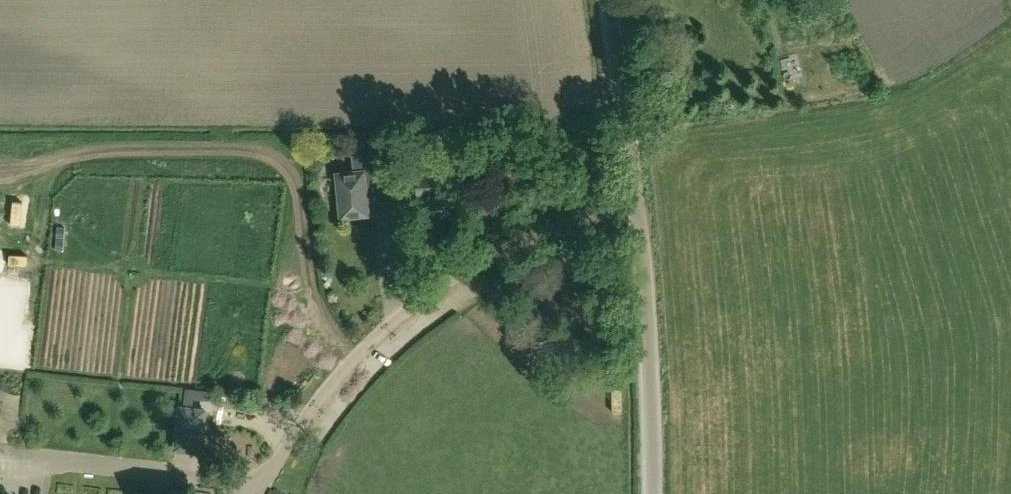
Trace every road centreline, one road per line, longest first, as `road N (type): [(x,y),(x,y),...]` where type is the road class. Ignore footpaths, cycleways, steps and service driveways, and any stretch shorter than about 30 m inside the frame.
road 1 (residential): [(256,493),(328,388),(412,308),(522,242),(637,203)]
road 2 (unclassified): [(653,493),(637,203)]
road 3 (unclassified): [(637,203),(609,0)]

